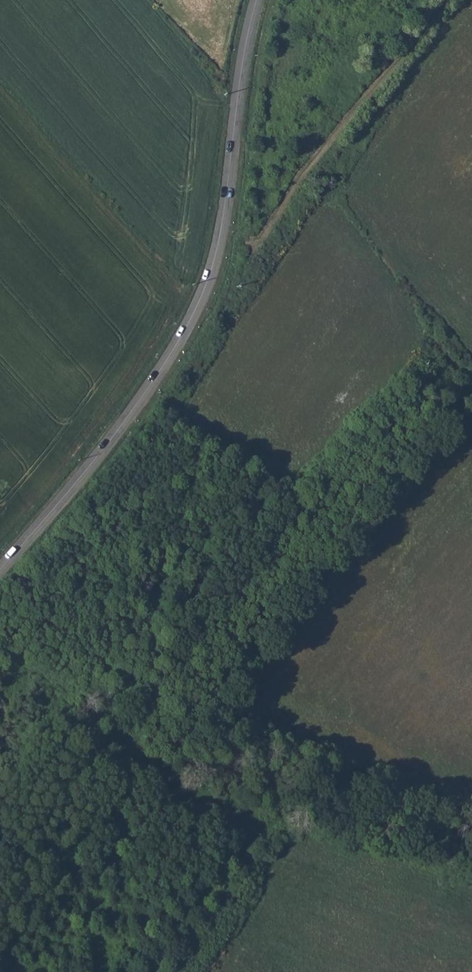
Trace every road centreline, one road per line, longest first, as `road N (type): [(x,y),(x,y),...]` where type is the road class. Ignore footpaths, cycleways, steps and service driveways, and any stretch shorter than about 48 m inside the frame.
road 1 (tertiary): [(255,0),(221,230),(200,299),(125,421),(0,571)]
road 2 (track): [(446,0),(237,272),(208,280)]

